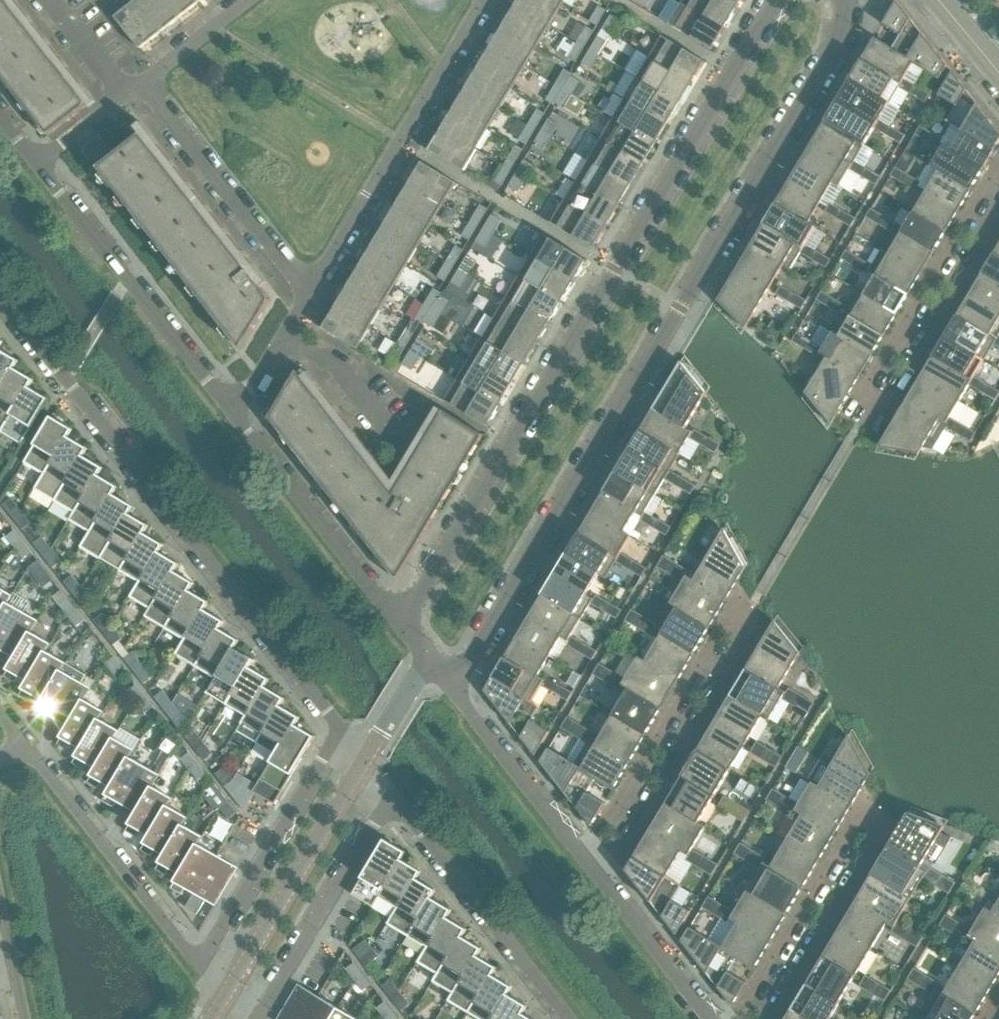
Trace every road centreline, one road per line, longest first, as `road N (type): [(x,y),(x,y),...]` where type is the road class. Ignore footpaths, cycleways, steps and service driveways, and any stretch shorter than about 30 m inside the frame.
road 1 (residential): [(453,690),(847,31),(845,0)]
road 2 (residential): [(778,0),(405,628)]
road 3 (residential): [(605,883),(756,630),(754,615),(732,616),(584,858)]
road 4 (residential): [(0,292),(342,726)]
road 5 (residential): [(772,1018),(879,837),(873,820),(856,823),(739,1018)]
road 6 (residential): [(306,301),(483,0)]
road 7 (residential): [(235,414),(38,165)]
road 8 (residential): [(392,794),(570,1018)]
road 9 (residential): [(199,964),(22,743)]
road 10 (residential): [(998,164),(868,389),(874,409)]
road 11 (residential): [(342,726),(199,964)]
road 12 (residential): [(224,995),(366,758)]
road 13 (residential): [(405,628),(235,414)]
road 14 (residential): [(306,301),(144,82)]
road 15 (residential): [(258,1018),(392,794)]
road 16 (residential): [(874,409),(891,401),(998,221)]
road 17 (residential): [(584,858),(453,690)]
road 18 (residential): [(711,1018),(605,883)]
road 19 (residential): [(285,336),(340,370),(392,433)]
road 20 (residential): [(0,887),(27,1018)]
road 21 (residential): [(249,0),(144,82)]
road 22 (residential): [(51,0),(125,96)]

